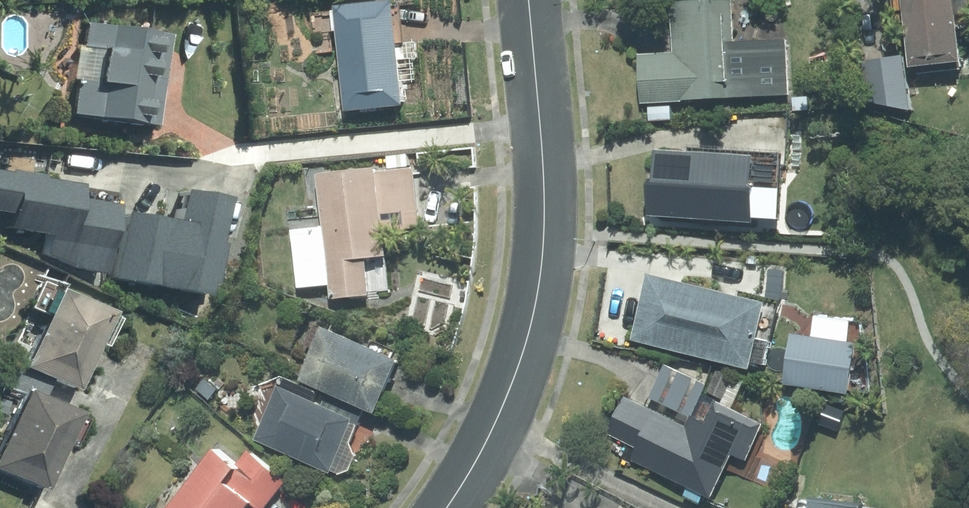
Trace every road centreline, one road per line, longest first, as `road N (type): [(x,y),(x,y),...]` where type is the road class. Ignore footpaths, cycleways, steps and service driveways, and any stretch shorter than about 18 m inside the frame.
road 1 (residential): [(446,507),(504,404),(531,319),(542,150),(528,0)]

